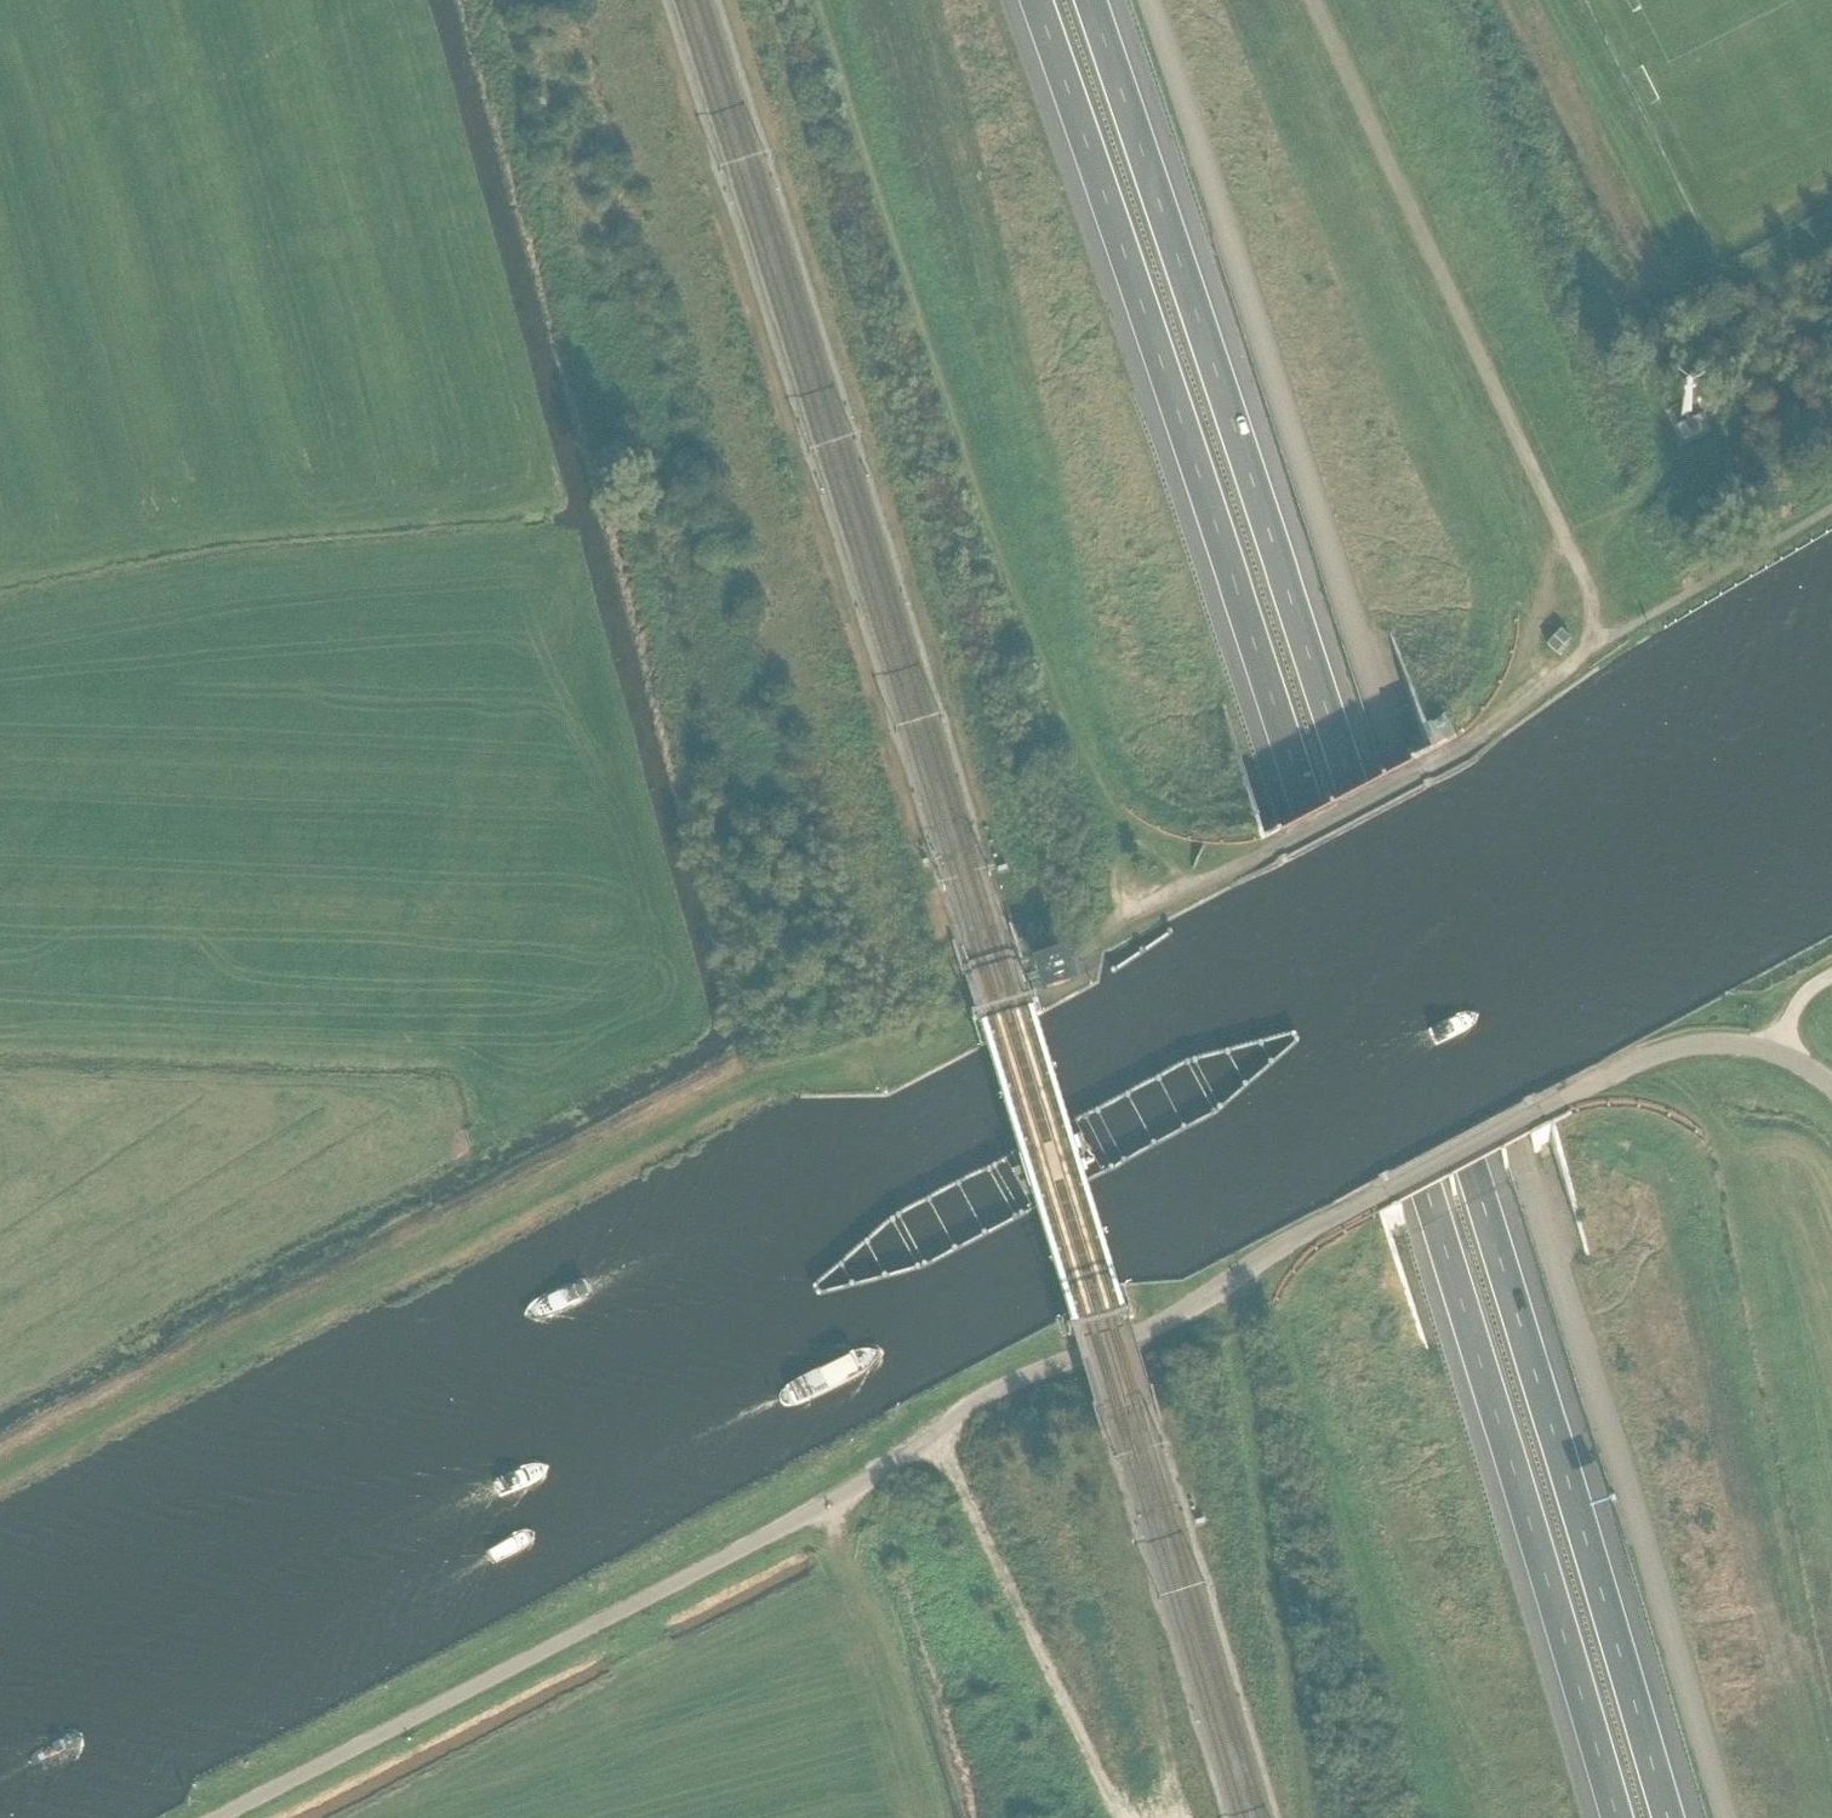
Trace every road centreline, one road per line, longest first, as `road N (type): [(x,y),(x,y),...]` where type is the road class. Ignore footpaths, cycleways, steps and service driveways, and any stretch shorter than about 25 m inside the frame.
road 1 (motorway): [(1036,0),(1308,811),(1614,1817)]
road 2 (motorway): [(1666,1817),(1472,1160),(1090,0)]
road 3 (unclassified): [(1717,1817),(1516,1139),(1147,0)]
road 4 (unclassified): [(1831,1088),(1812,1069),(1735,1045),(1688,1047),(1566,1090),(1292,1238),(1168,1320),(978,1399),(855,1491),(218,1817)]
road 5 (track): [(1569,548),(1638,504),(1658,480),(1668,442)]

